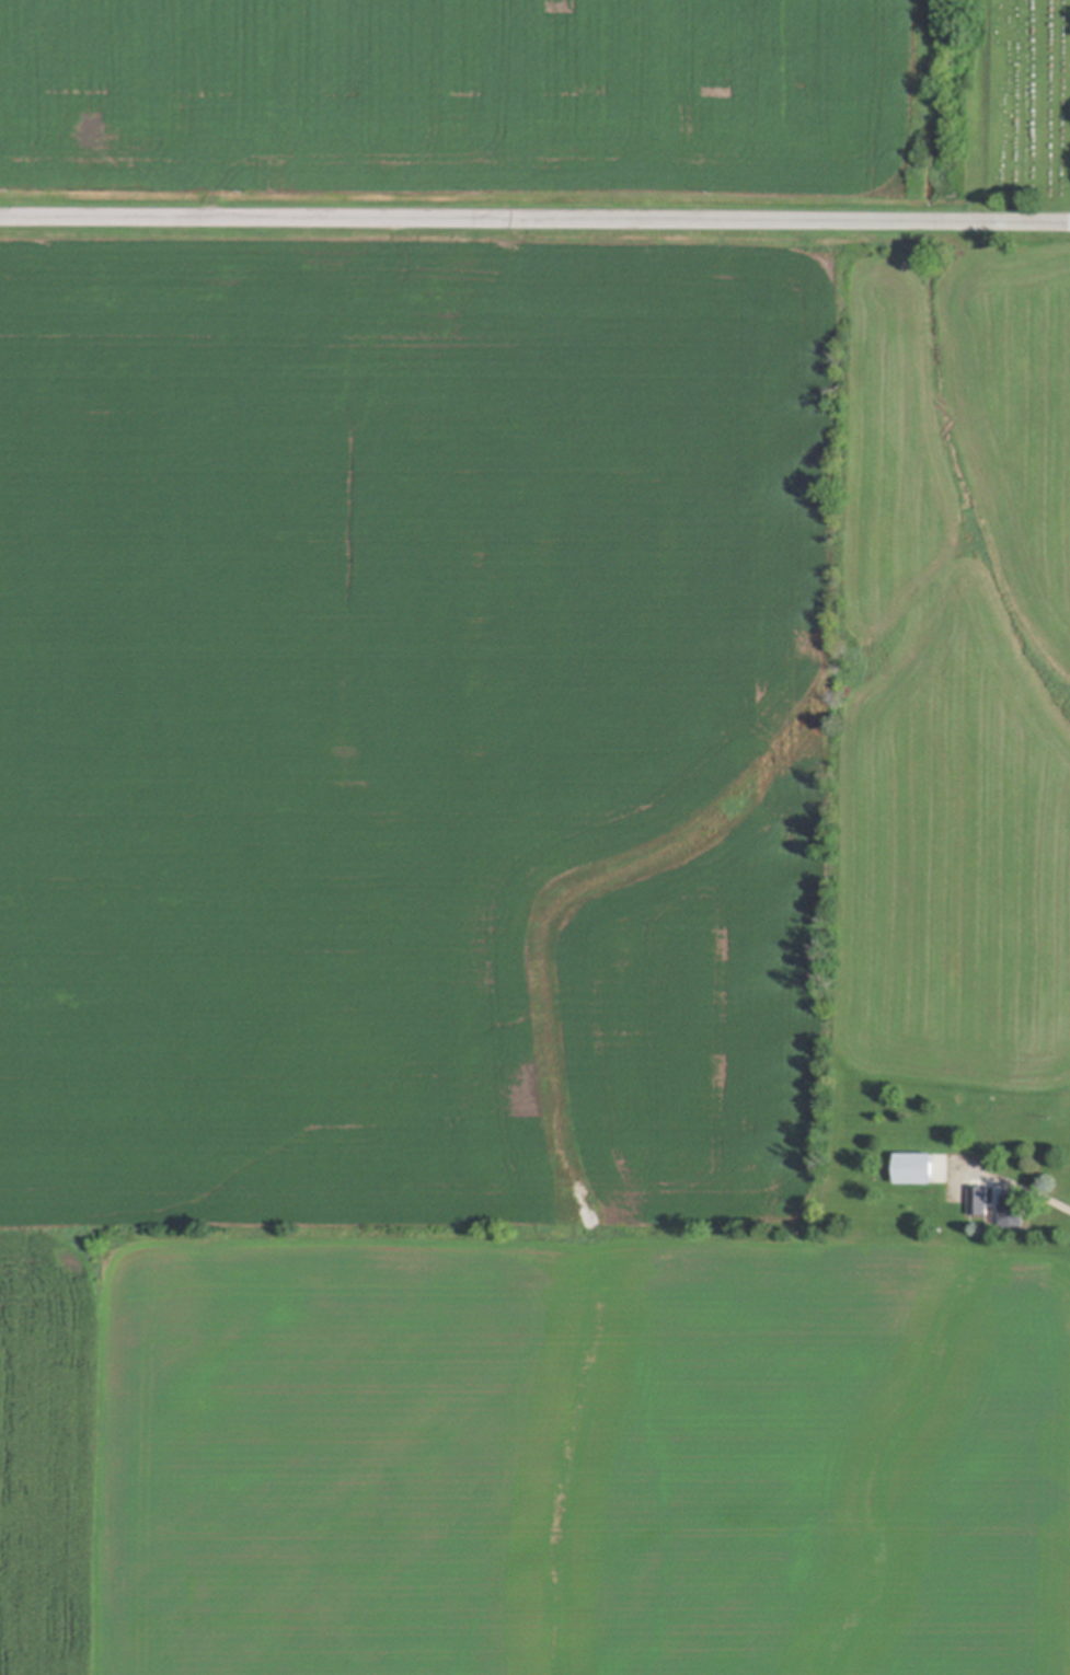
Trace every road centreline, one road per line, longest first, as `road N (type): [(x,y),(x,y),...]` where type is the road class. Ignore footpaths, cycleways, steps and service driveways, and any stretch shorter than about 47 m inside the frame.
road 1 (tertiary): [(1069,225),(0,218)]

